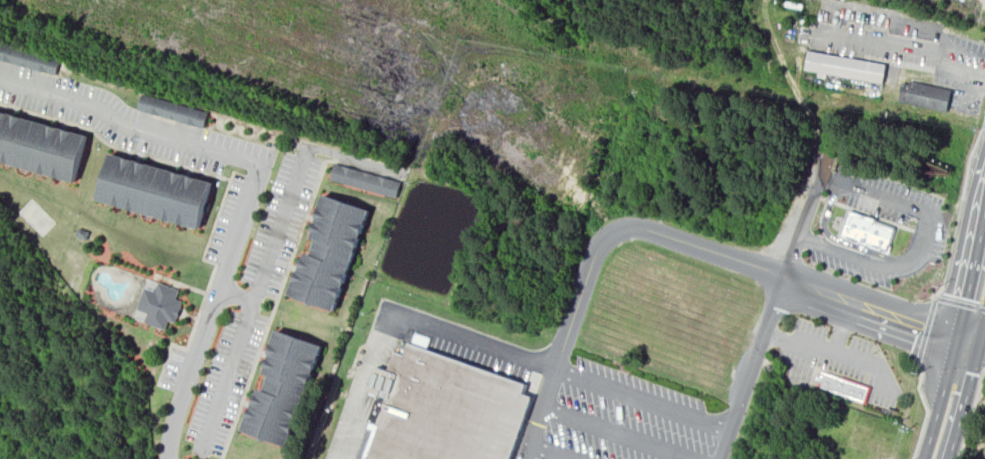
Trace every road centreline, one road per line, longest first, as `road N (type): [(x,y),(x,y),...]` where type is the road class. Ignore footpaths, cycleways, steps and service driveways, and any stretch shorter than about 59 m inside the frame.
road 1 (primary): [(984,208),(957,337)]
road 2 (primary): [(957,337),(923,458)]

